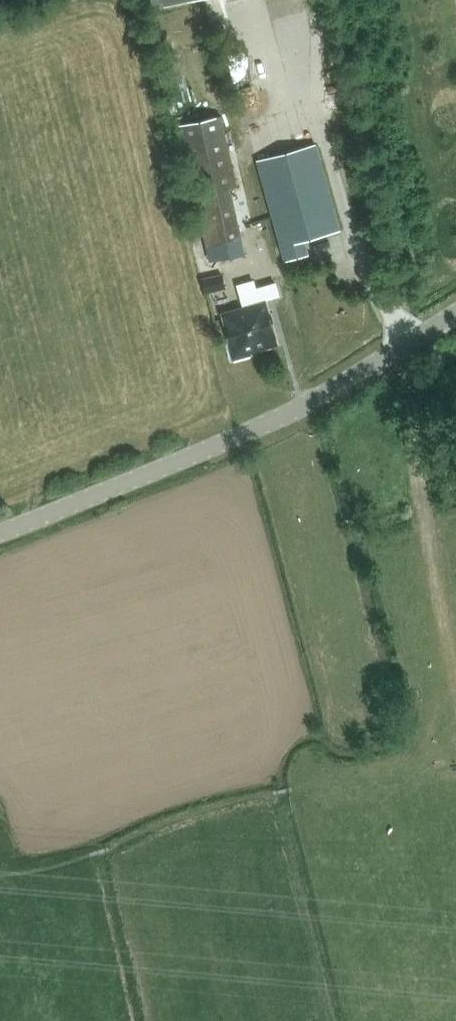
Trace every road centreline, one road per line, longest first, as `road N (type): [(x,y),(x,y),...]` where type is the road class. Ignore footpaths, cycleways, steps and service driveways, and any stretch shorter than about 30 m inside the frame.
road 1 (tertiary): [(0,533),(302,409),(455,315)]

